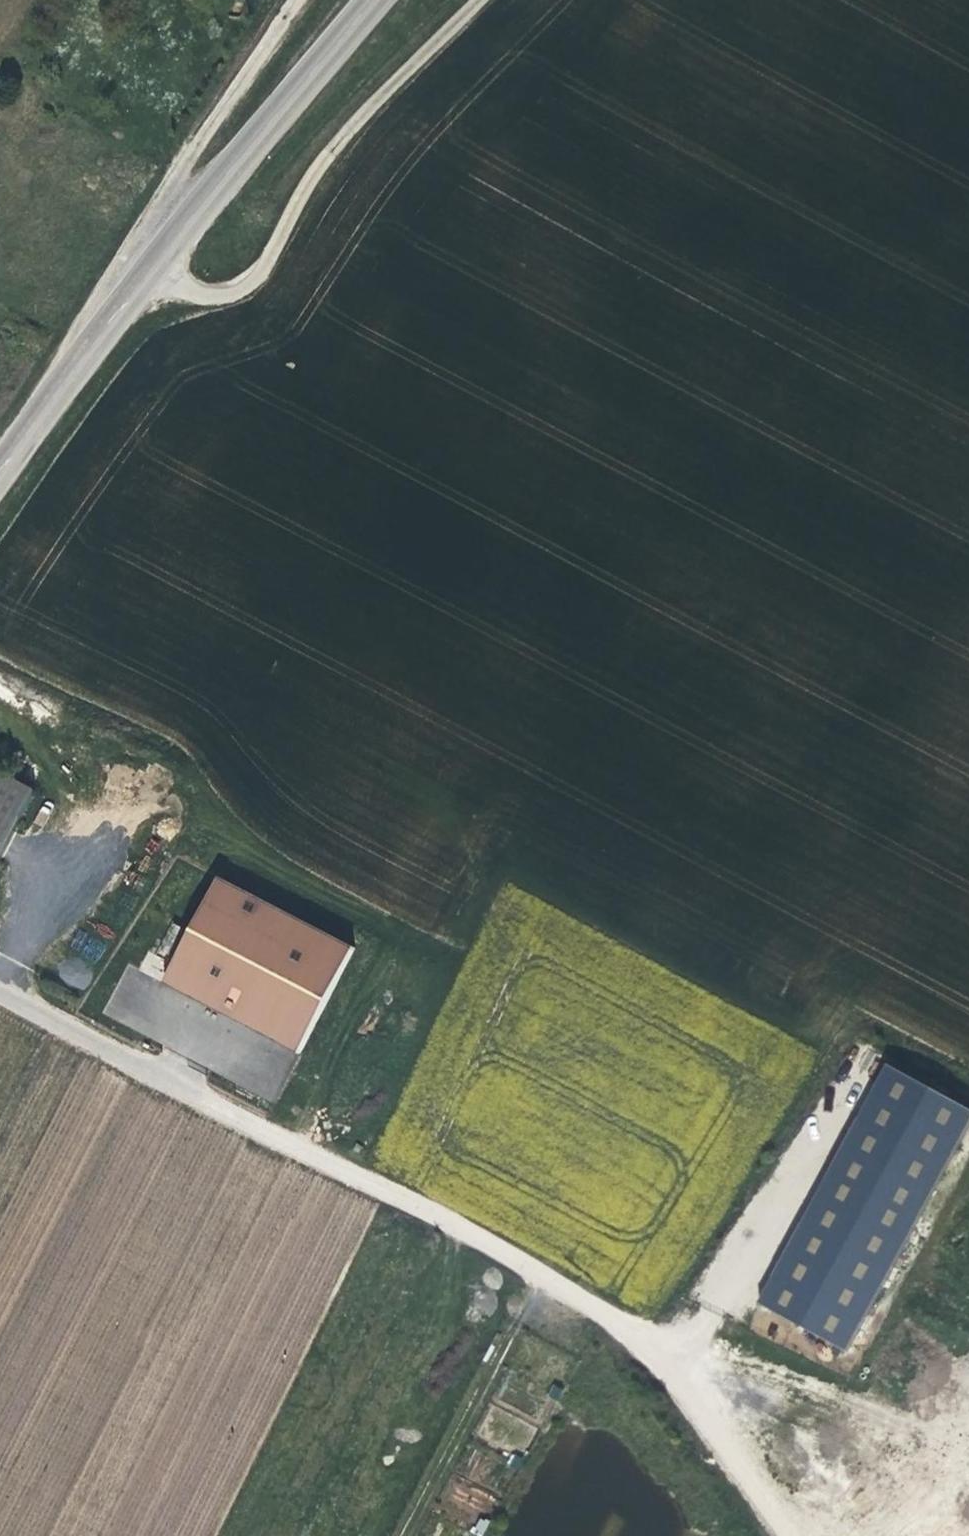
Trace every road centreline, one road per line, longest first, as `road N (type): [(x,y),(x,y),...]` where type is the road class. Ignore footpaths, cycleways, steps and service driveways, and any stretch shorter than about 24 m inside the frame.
road 1 (unclassified): [(779,1535),(742,1478),(539,1274),(0,990)]
road 2 (tertiary): [(0,467),(140,277),(379,0)]
road 3 (track): [(140,277),(225,293),(254,277),(336,142),(478,0)]

